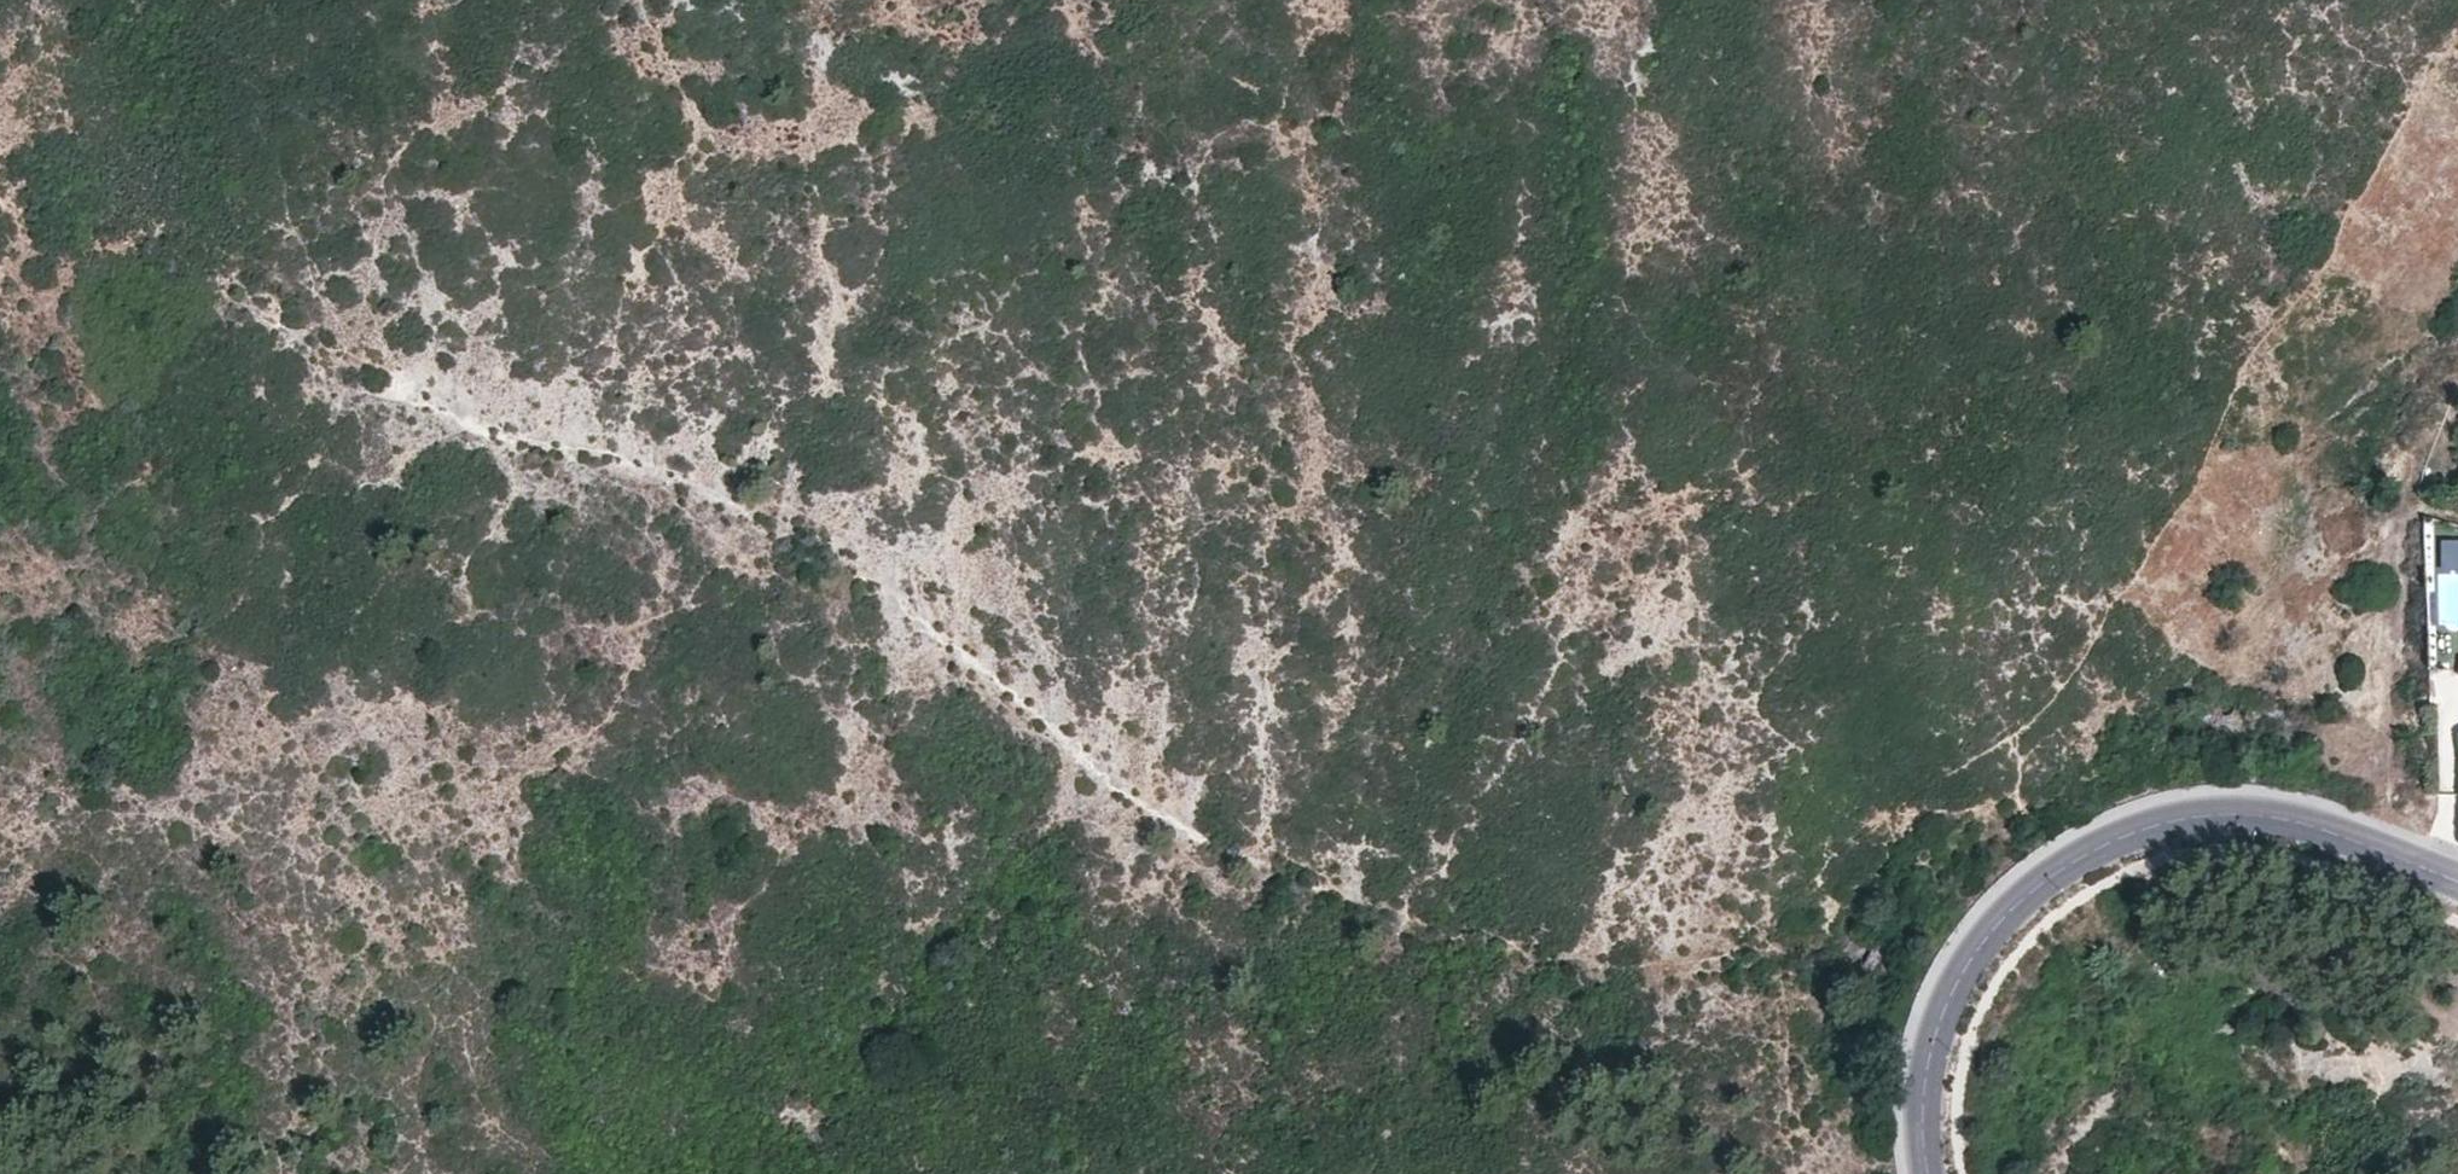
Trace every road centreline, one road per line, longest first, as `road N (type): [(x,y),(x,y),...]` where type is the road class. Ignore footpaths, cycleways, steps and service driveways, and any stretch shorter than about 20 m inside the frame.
road 1 (residential): [(1926,1173),(1925,1073),(1944,1003),(1987,937),(2035,888),(2107,841),(2175,818),(2234,810),(2297,817),(2457,881)]

